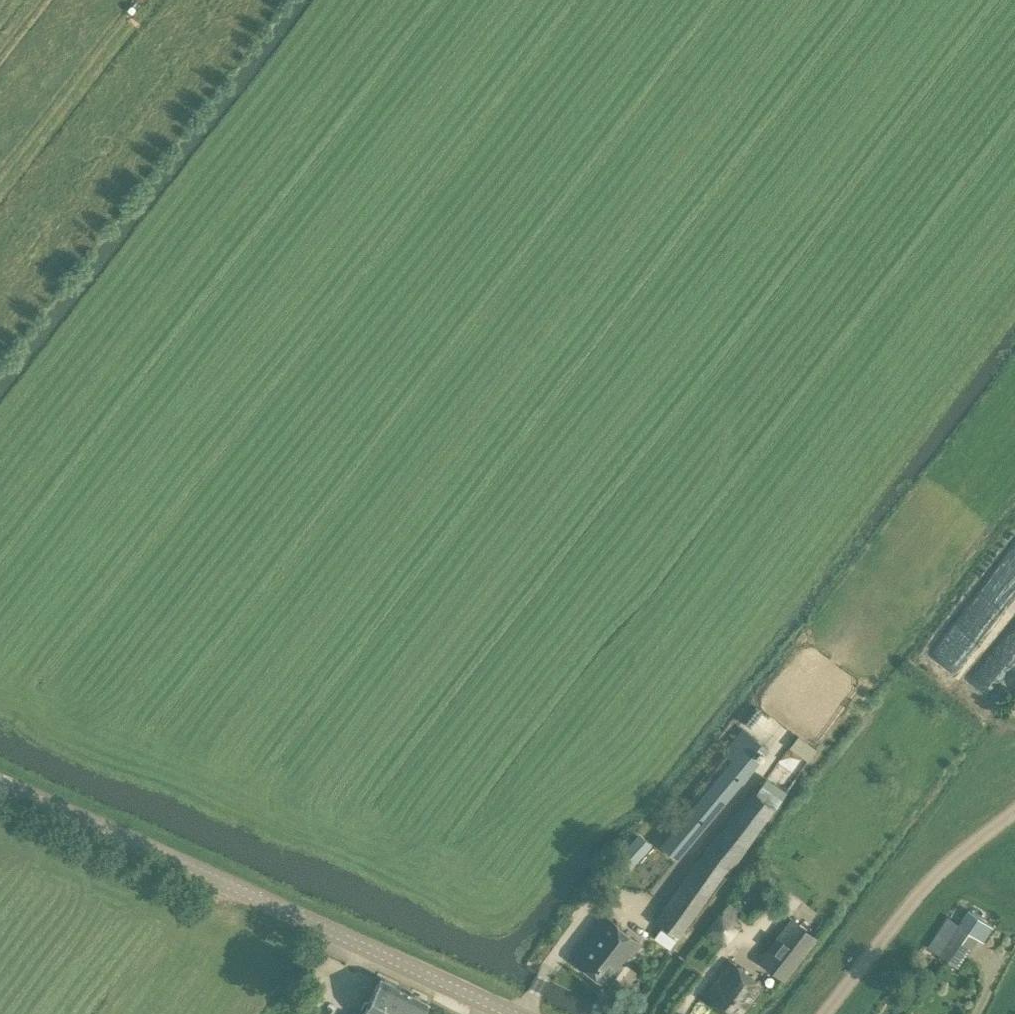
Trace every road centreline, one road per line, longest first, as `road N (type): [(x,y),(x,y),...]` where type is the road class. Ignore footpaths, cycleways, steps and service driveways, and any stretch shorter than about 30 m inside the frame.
road 1 (tertiary): [(515,1013),(0,781)]

